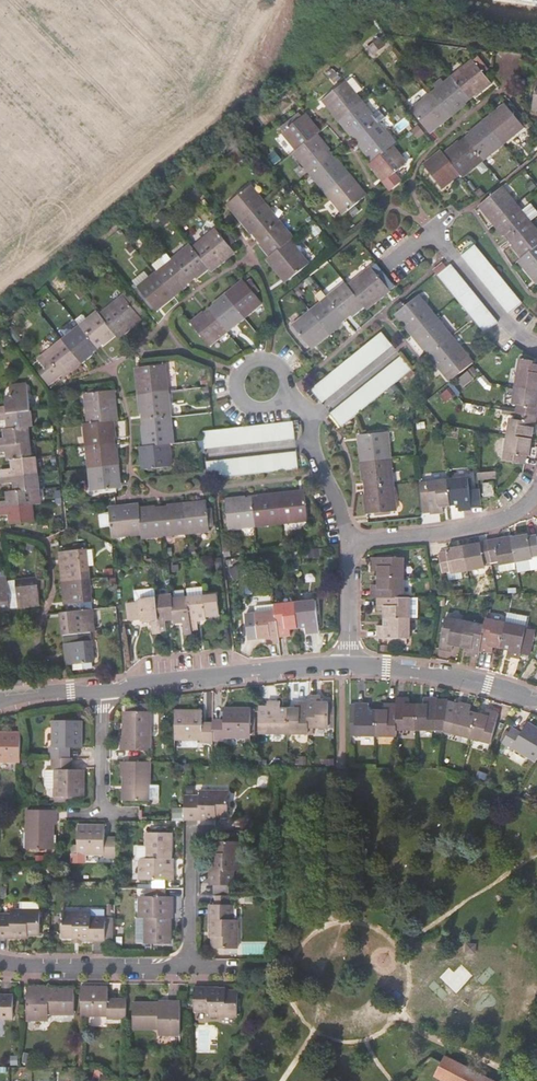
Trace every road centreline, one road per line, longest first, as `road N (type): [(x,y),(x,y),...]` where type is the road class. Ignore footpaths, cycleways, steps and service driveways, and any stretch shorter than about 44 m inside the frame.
road 1 (residential): [(96,690),(344,665)]
road 2 (residential): [(346,545),(490,524),(536,487)]
road 3 (residential): [(344,665),(432,673),(536,703)]
road 4 (residential): [(0,963),(186,969)]
road 5 (residential): [(346,545),(307,412),(283,396)]
road 6 (residential): [(536,347),(514,335),(426,230)]
road 7 (residential): [(186,969),(187,834)]
road 8 (residential): [(96,690),(98,815)]

